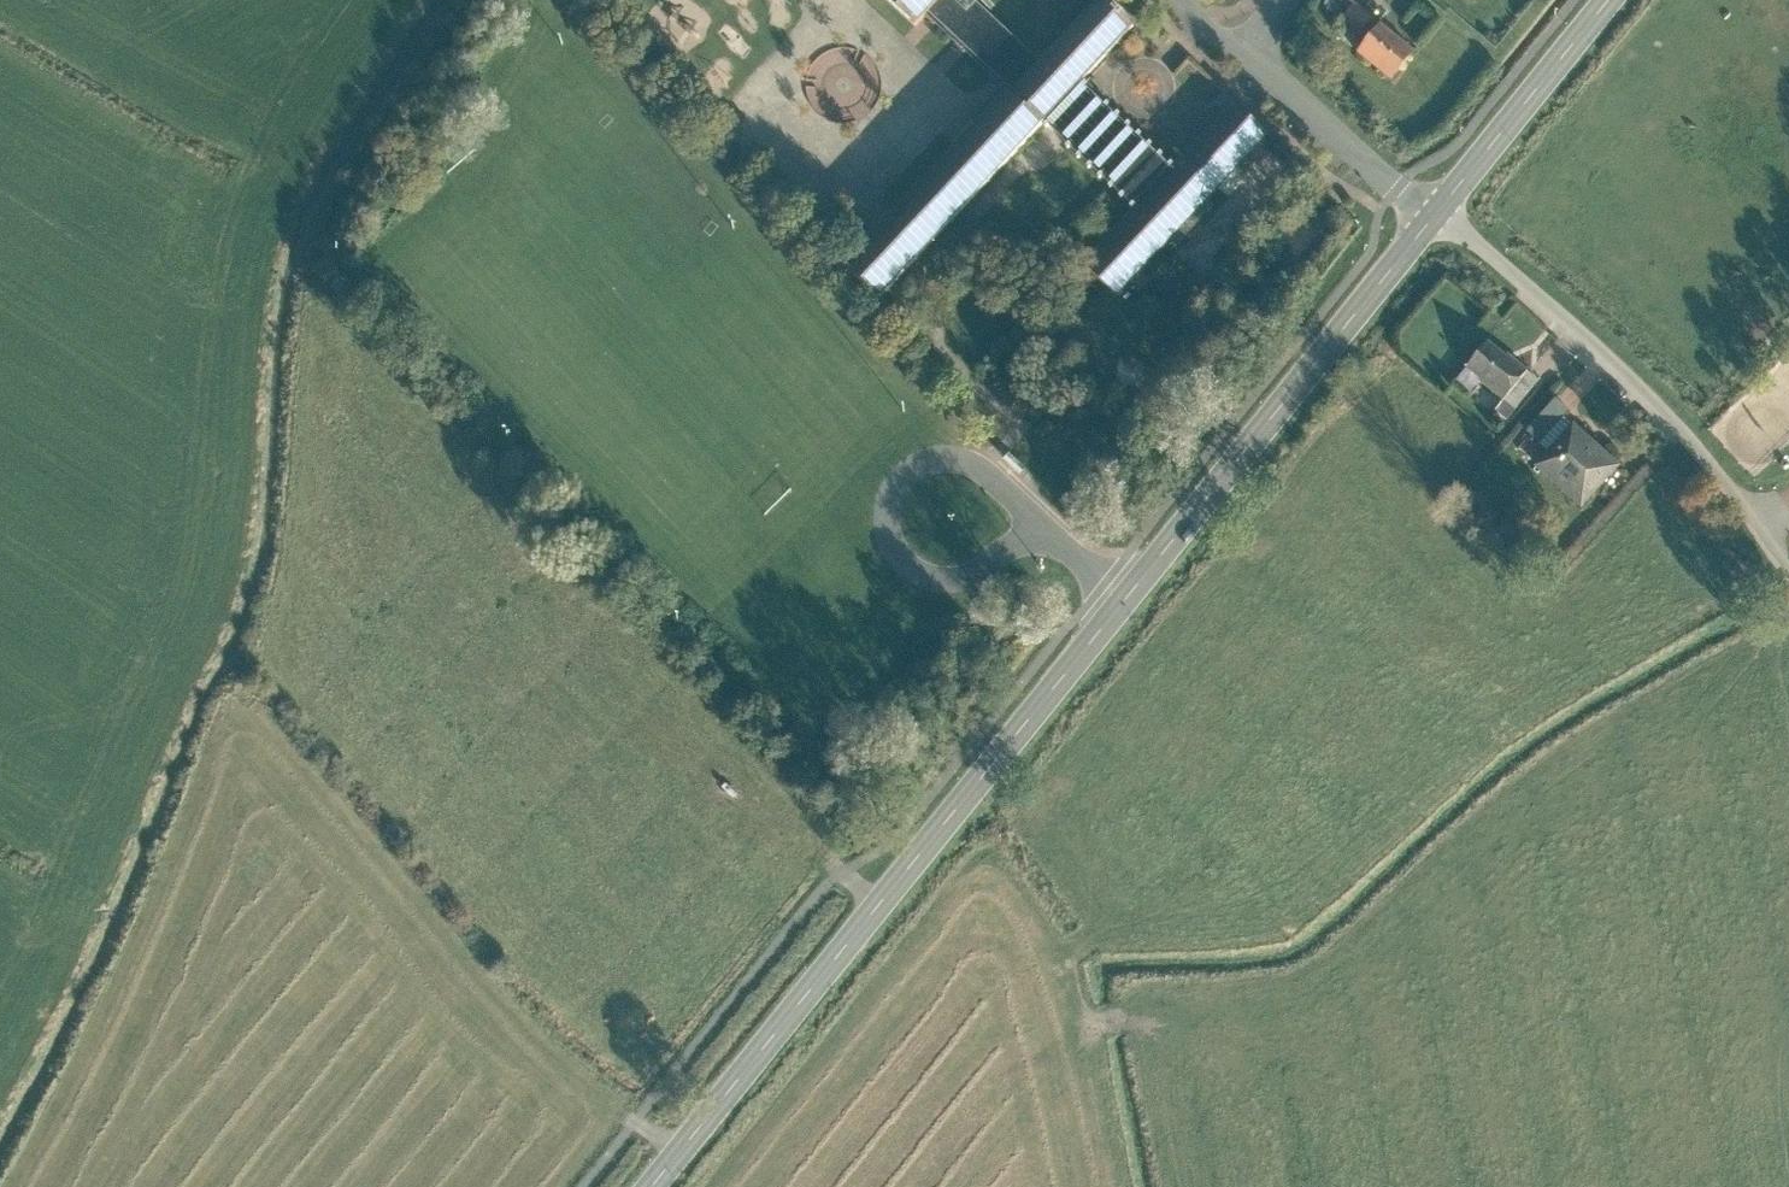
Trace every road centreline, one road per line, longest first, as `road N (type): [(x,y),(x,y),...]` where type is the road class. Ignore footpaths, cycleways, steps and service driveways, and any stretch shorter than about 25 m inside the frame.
road 1 (secondary): [(655,1186),(1440,215)]
road 2 (residential): [(1440,215),(1691,444),(1788,571)]
road 3 (secondary): [(1440,215),(1609,0)]
road 4 (residential): [(1440,215),(1241,46)]

